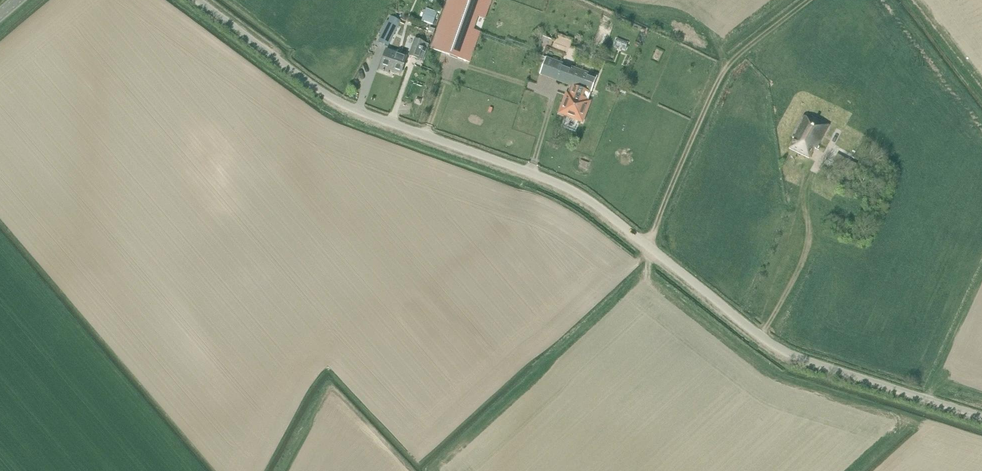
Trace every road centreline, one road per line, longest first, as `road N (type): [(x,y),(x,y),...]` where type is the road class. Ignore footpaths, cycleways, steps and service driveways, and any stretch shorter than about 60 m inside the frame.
road 1 (unclassified): [(981,414),(792,355),(586,196),(354,110),(201,0)]
road 2 (track): [(806,0),(727,63),(645,242)]

